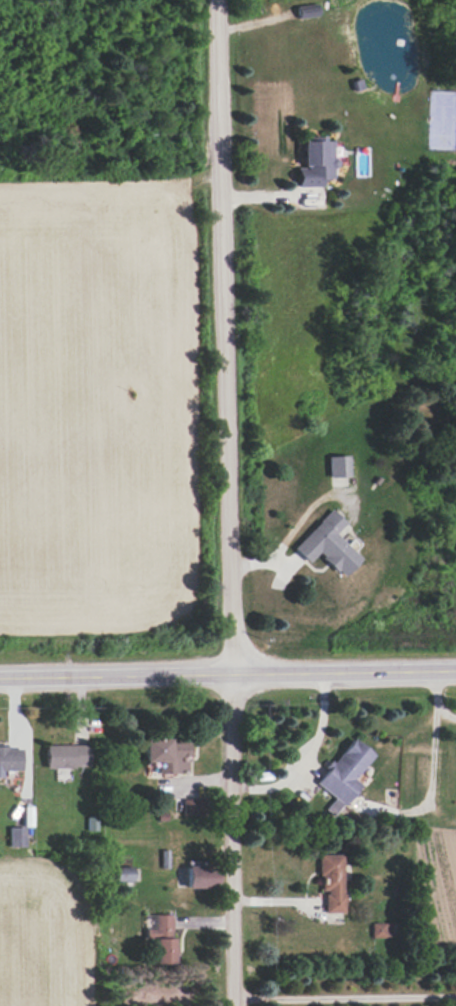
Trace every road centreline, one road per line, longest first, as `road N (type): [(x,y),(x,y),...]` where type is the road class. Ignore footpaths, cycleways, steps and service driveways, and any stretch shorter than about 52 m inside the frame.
road 1 (residential): [(233,1005),(215,0)]
road 2 (tertiary): [(0,675),(455,669)]

